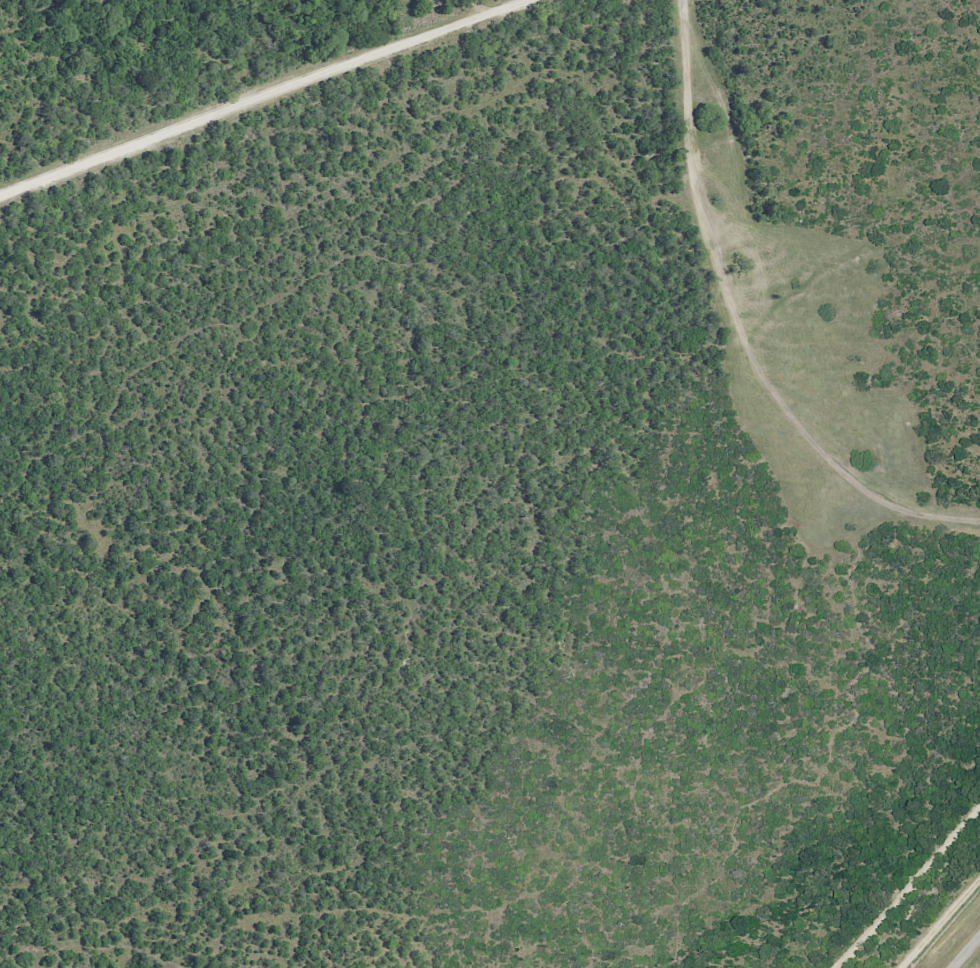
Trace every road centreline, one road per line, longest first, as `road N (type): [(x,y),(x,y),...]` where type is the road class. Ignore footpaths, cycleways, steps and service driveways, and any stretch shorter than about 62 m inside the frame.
road 1 (residential): [(538,0),(0,201)]

